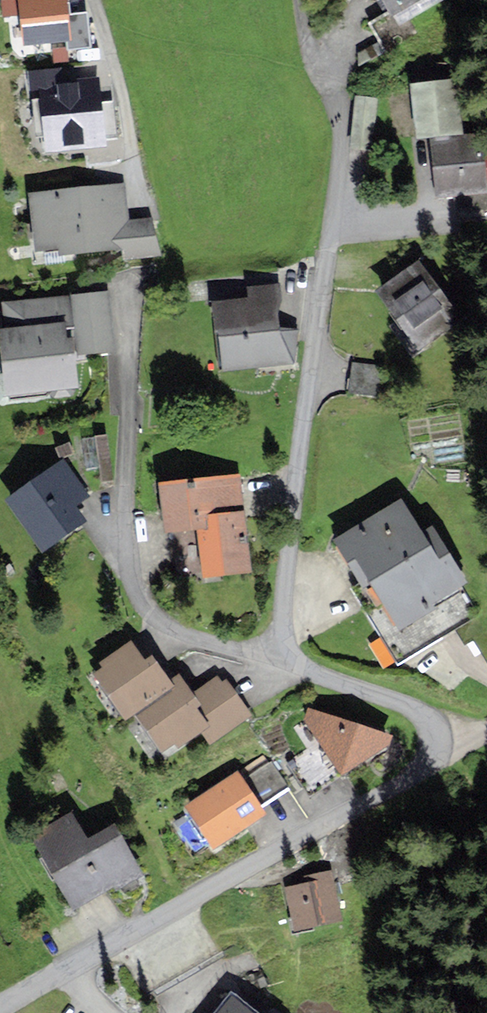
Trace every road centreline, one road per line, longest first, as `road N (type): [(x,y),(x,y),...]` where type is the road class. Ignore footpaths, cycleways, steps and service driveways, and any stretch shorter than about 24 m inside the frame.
road 1 (residential): [(0,1009),(422,772),(444,737),(438,713),(281,664)]
road 2 (residential): [(281,664),(279,626),(345,121),(342,40),(316,28),(303,0)]
road 3 (residential): [(281,664),(158,631),(125,571),(121,496),(133,296)]

